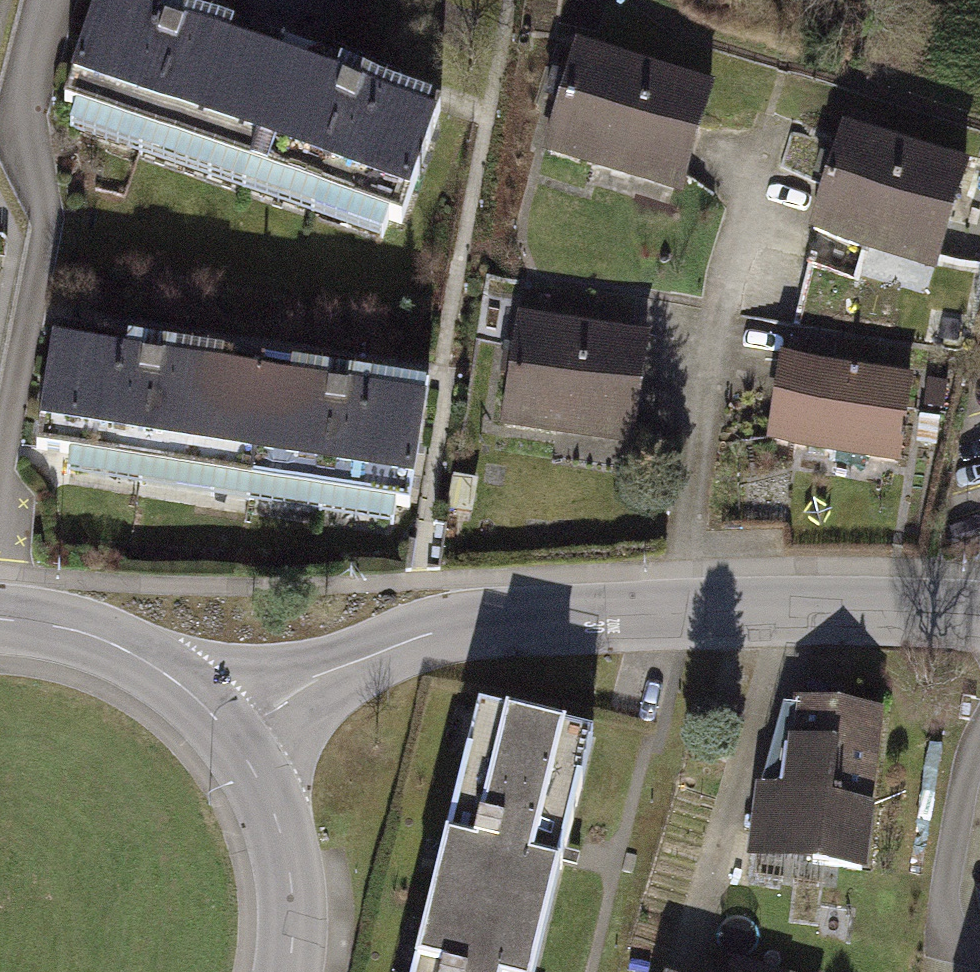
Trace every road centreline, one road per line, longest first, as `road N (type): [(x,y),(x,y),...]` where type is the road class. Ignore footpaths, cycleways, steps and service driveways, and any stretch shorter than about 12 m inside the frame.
road 1 (residential): [(229,721),(400,649),(559,618),(739,614),(979,623)]
road 2 (tertiary): [(278,971),(289,923),(275,805),(229,721)]
road 3 (tertiary): [(229,721),(110,644),(0,628)]

